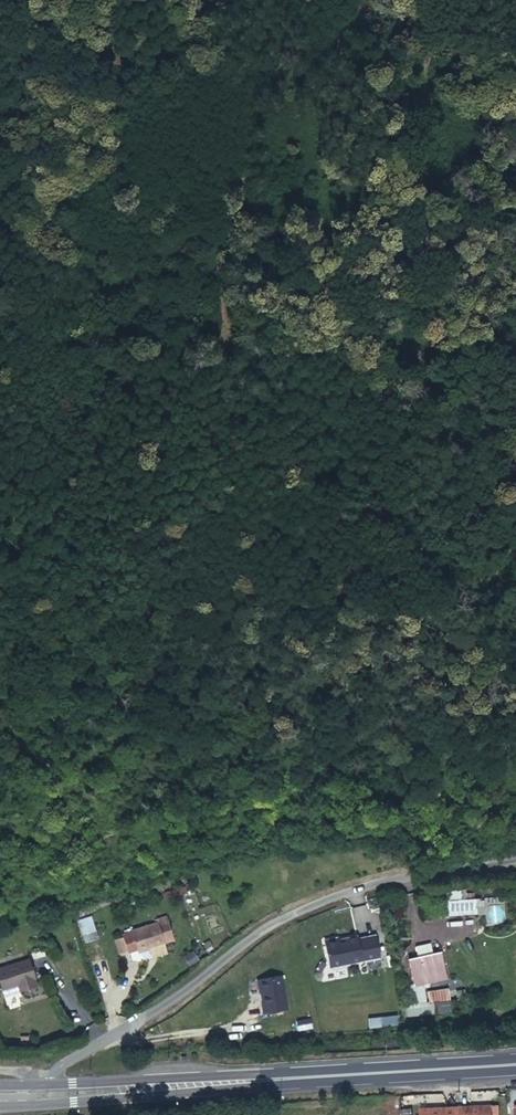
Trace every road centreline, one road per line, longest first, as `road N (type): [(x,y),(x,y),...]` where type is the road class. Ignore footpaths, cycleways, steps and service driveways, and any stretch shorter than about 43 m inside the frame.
road 1 (residential): [(515,859),(355,890),(284,916),(46,1083)]
road 2 (primary): [(32,1106),(309,1076)]
road 3 (primary): [(309,1076),(46,1083)]
road 4 (primary): [(515,1062),(309,1076)]

